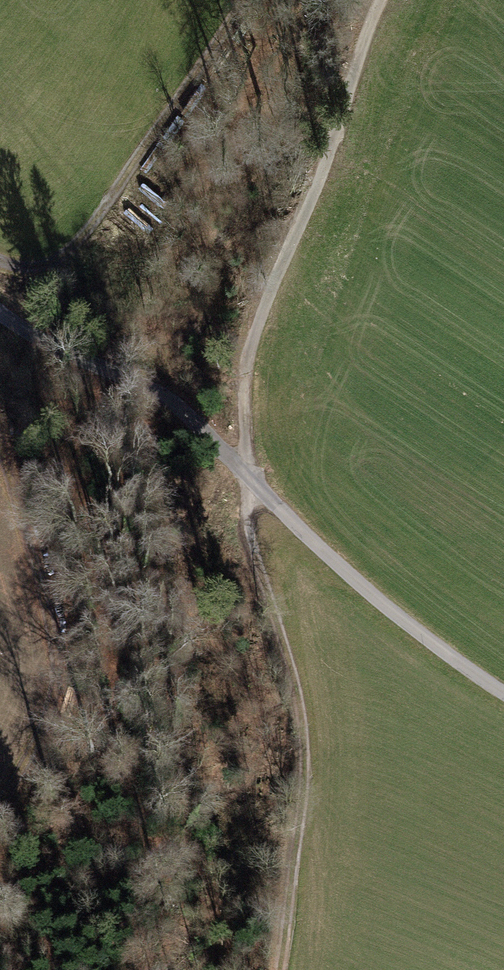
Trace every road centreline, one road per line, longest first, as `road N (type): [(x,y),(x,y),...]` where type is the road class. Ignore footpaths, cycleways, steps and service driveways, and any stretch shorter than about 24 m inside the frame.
road 1 (unclassified): [(503,693),(403,618),(161,394),(45,341),(0,308)]
road 2 (track): [(389,0),(250,351),(243,403),(250,484)]
road 3 (track): [(276,969),(306,780),(305,735),(257,566),(246,514),(250,484)]

